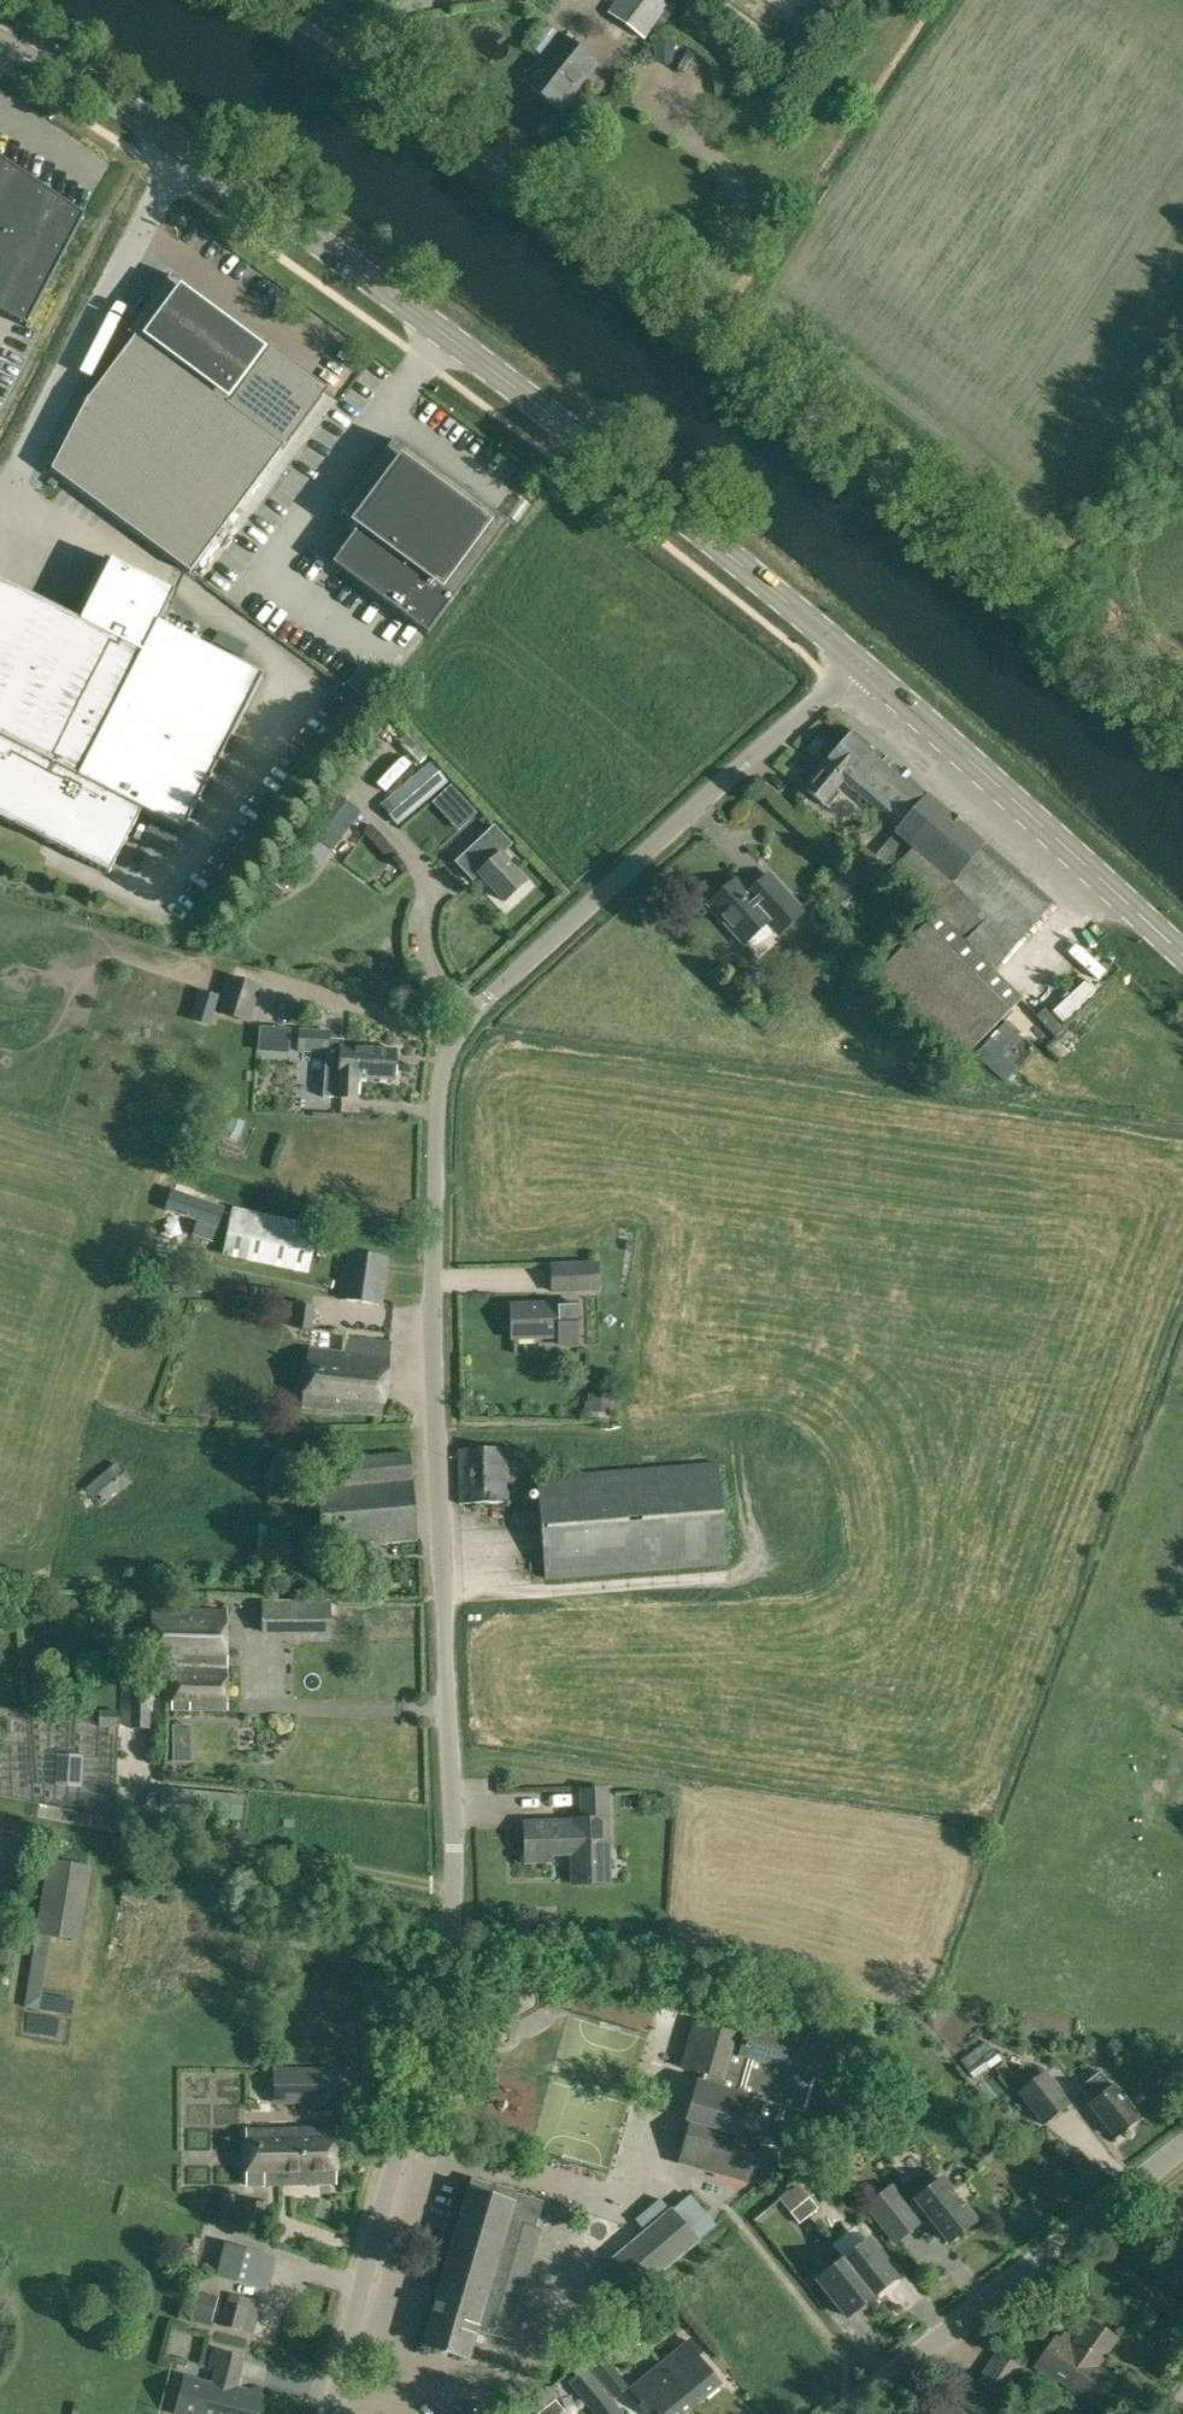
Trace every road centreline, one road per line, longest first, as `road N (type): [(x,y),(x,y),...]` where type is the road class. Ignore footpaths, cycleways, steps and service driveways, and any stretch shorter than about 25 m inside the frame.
road 1 (unclassified): [(332,2413),(450,1939),(433,1280),(436,1120),(447,1059),(488,995),(855,660)]
road 2 (secondary): [(855,660),(442,332),(0,25)]
road 3 (unclassified): [(1182,734),(820,421),(367,68)]
road 4 (secondary): [(1182,954),(855,660)]
road 5 (unclassified): [(841,2413),(1182,2147)]

